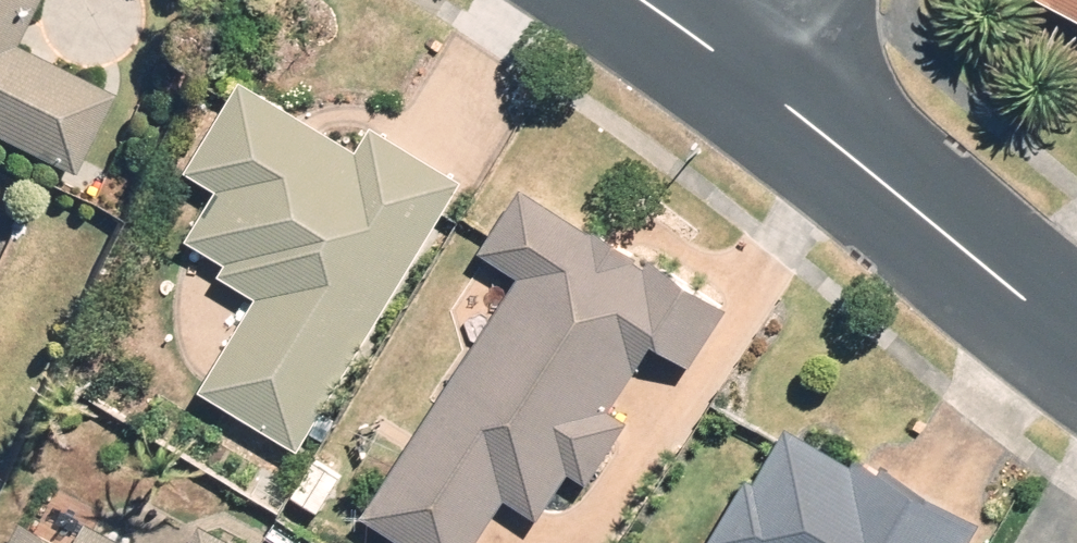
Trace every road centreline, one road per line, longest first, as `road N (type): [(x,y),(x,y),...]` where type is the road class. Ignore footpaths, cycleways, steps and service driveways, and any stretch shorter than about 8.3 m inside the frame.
road 1 (residential): [(1076,356),(754,80)]
road 2 (residential): [(754,80),(626,0)]

